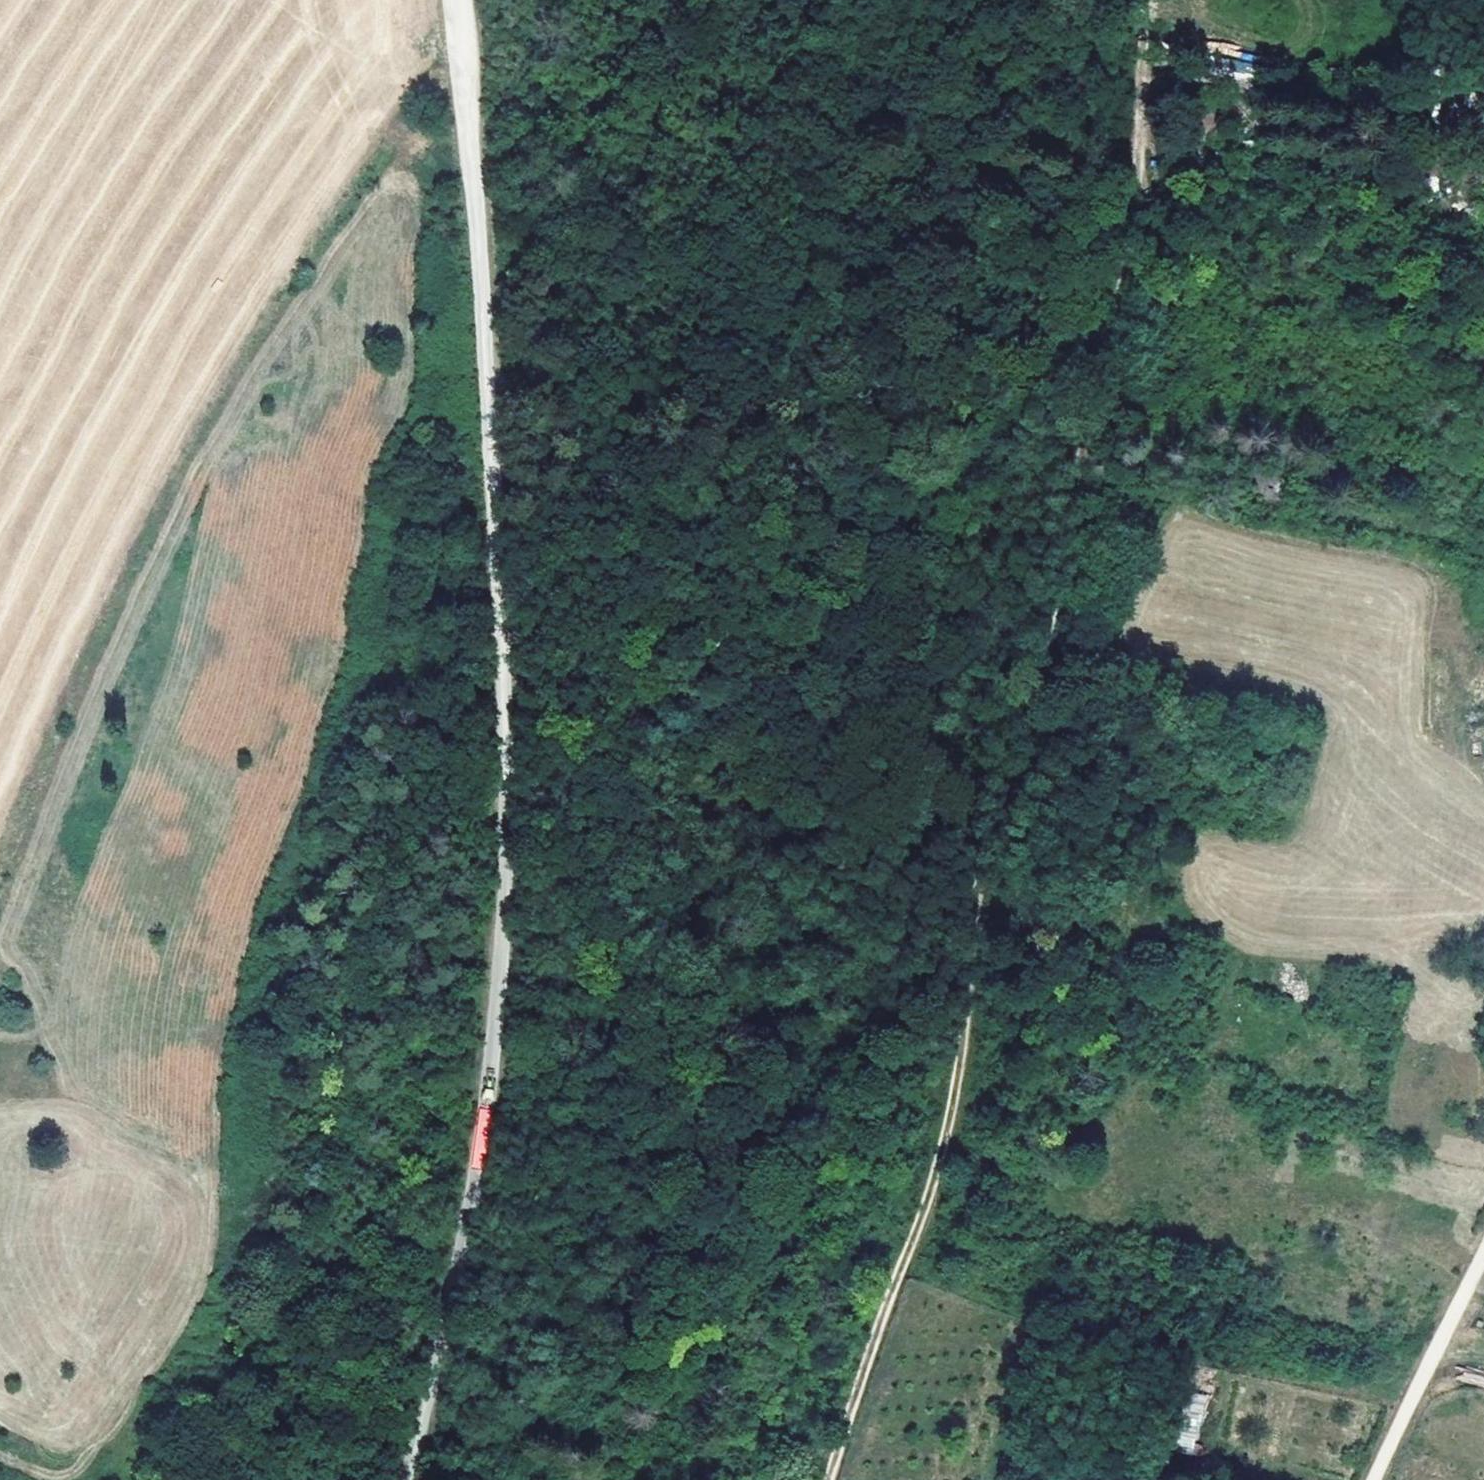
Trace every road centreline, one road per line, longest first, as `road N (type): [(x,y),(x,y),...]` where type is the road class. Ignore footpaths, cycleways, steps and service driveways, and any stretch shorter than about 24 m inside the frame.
road 1 (track): [(836,1479),(944,1154),(972,921),(1044,648),(1111,340),(1154,0)]
road 2 (track): [(457,0),(488,296),(510,688),(508,942),(476,1206),(422,1479)]
road 3 (track): [(1380,1479),(1483,1259)]

